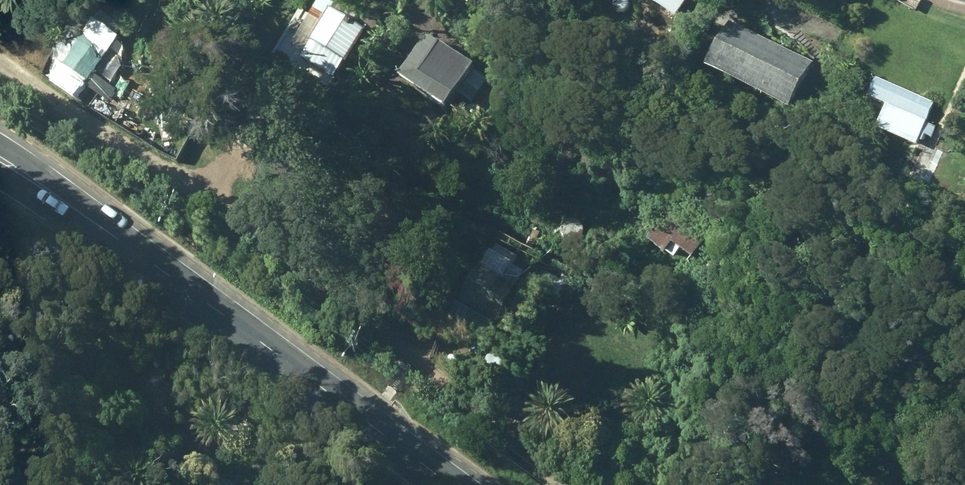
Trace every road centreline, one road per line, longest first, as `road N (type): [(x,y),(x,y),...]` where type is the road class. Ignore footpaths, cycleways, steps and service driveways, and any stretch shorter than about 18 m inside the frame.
road 1 (secondary): [(457,484),(0,160)]

